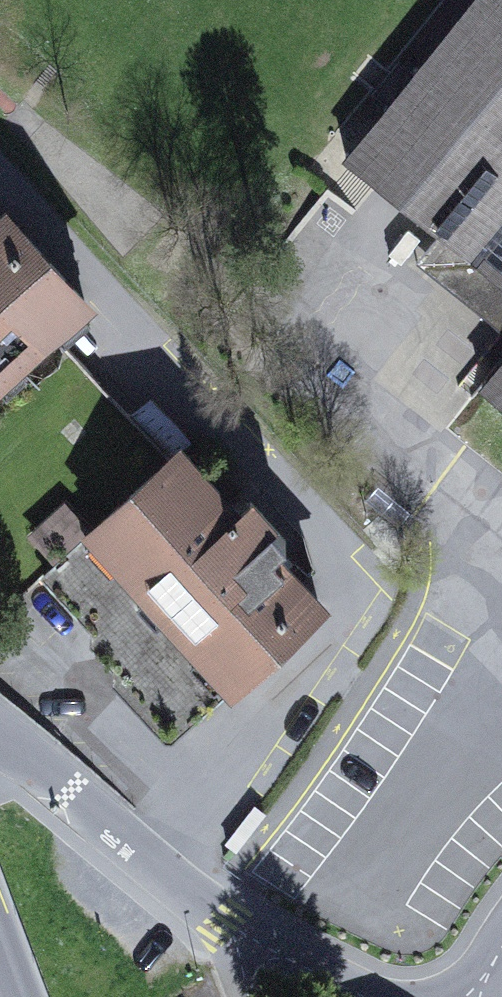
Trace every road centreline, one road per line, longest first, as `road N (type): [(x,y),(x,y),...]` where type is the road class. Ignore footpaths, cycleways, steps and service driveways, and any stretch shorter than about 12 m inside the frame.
road 1 (residential): [(246,936),(0,735)]
road 2 (residential): [(367,996),(246,936)]

